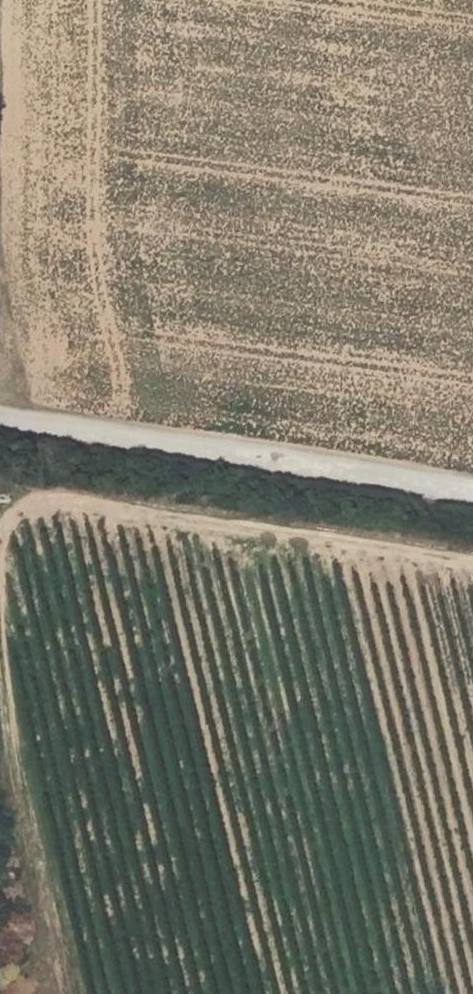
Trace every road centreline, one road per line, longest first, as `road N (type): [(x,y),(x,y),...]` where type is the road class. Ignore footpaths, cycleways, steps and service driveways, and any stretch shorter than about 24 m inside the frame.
road 1 (track): [(0,417),(472,488)]

